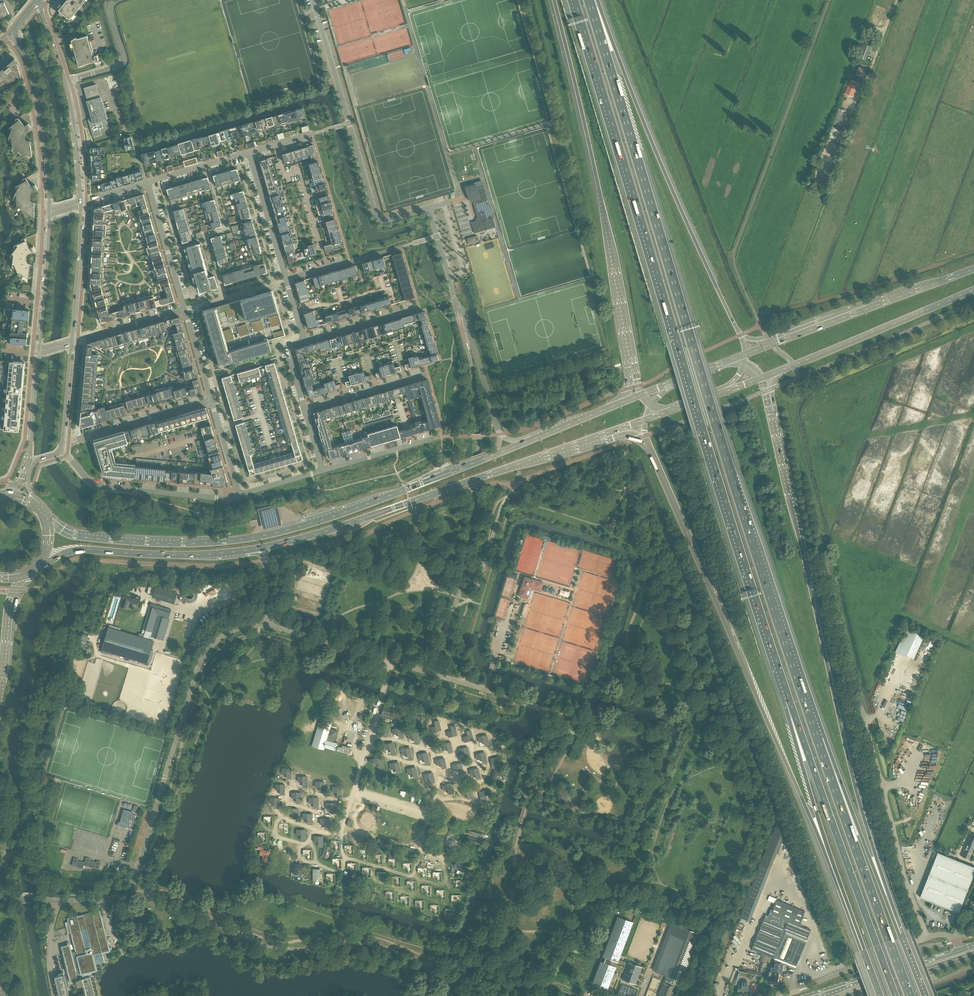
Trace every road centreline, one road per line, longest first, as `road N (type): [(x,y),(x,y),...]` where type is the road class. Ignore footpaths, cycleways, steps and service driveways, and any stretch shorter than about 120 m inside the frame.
road 1 (motorway): [(817,738),(589,0)]
road 2 (motorway): [(574,0),(788,699)]
road 3 (motorway): [(902,936),(856,791),(762,377)]
road 4 (motorway): [(650,447),(839,888)]
road 5 (primary): [(497,454),(317,521),(241,539),(91,536),(43,515)]
road 6 (unclassified): [(37,899),(126,895),(199,665),(225,635),(269,625)]
road 7 (motorway): [(552,0),(631,369)]
road 8 (motorway): [(740,335),(591,0)]
road 9 (primary): [(262,547),(600,436)]
road 10 (motorway): [(788,699),(896,995)]
road 11 (motorway): [(910,995),(817,738)]
road 12 (unclassified): [(349,124),(377,218),(429,208),(457,307)]
road 13 (track): [(373,725),(341,832),(343,858),(414,876),(422,855)]
road 14 (secondary): [(762,377),(973,290)]
road 15 (unclassified): [(269,625),(485,689)]
road 16 (primary): [(40,561),(81,549),(198,555),(262,547)]
road 17 (secondary): [(973,269),(771,345)]
road 18 (motorway): [(902,936),(817,738)]
road 19 (motorway): [(788,699),(839,888)]
road 20 (residential): [(60,450),(104,487),(239,495)]
road 21 (tertiary): [(15,33),(41,119),(50,212)]
road 22 (residential): [(63,441),(211,400)]
road 23 (primary): [(962,950),(816,995)]
road 24 (tertiary): [(39,352),(30,451),(10,495)]
road 25 (tertiary): [(50,212),(39,352)]
road 26 (tertiary): [(72,342),(81,203)]
road 27 (unclassified): [(500,435),(457,307)]
road 28 (residential): [(286,280),(248,153)]
road 29 (residential): [(147,182),(184,309)]
road 30 (primary): [(849,995),(973,953)]
road 31 (unclassified): [(65,82),(122,64),(109,7),(119,0)]
road 32 (unclassified): [(349,124),(313,0)]
road 33 (residential): [(305,410),(428,373)]
road 34 (primary): [(0,694),(23,574)]
road 35 (residential): [(323,471),(439,438)]

